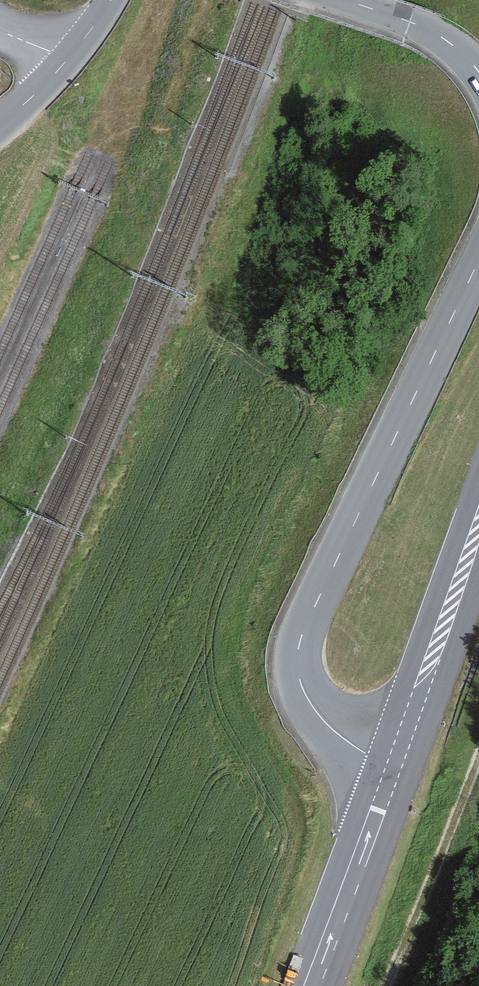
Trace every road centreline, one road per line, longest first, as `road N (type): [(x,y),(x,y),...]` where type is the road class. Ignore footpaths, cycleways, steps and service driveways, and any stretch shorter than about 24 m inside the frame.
road 1 (unclassified): [(478,259),(299,645),(307,693),(330,723),(391,770)]
road 2 (tertiary): [(391,770),(478,526)]
road 3 (track): [(389,985),(478,768)]
road 4 (tertiary): [(314,985),(391,770)]
road 5 (unclassified): [(0,124),(70,57),(111,0)]
road 6 (unclassified): [(346,0),(443,38),(478,72)]

